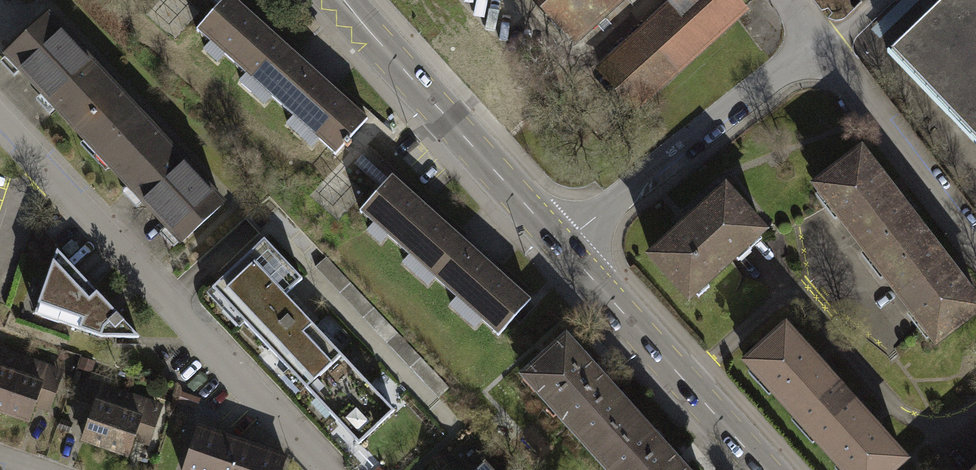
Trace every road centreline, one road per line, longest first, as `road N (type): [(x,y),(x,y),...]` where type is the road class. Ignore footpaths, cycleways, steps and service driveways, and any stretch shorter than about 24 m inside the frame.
road 1 (residential): [(0,125),(325,469)]
road 2 (residential): [(557,244),(780,69),(823,48)]
road 3 (secondary): [(339,0),(557,244)]
road 4 (secondary): [(557,244),(767,469)]
road 5 (residential): [(823,48),(975,240)]

